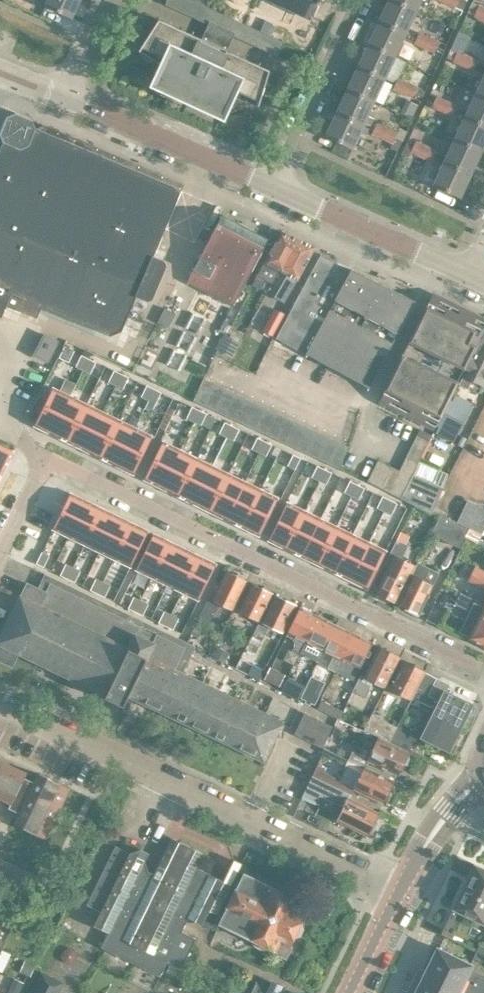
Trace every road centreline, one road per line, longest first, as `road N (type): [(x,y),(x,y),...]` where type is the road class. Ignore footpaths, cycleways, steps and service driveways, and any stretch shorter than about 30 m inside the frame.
road 1 (residential): [(483,670),(45,455),(0,546)]
road 2 (residential): [(402,894),(0,701)]
road 3 (tertiary): [(277,188),(66,97)]
road 4 (residential): [(277,188),(359,0)]
road 5 (tertiary): [(463,273),(277,188)]
road 6 (tertiary): [(402,894),(455,797),(475,778)]

